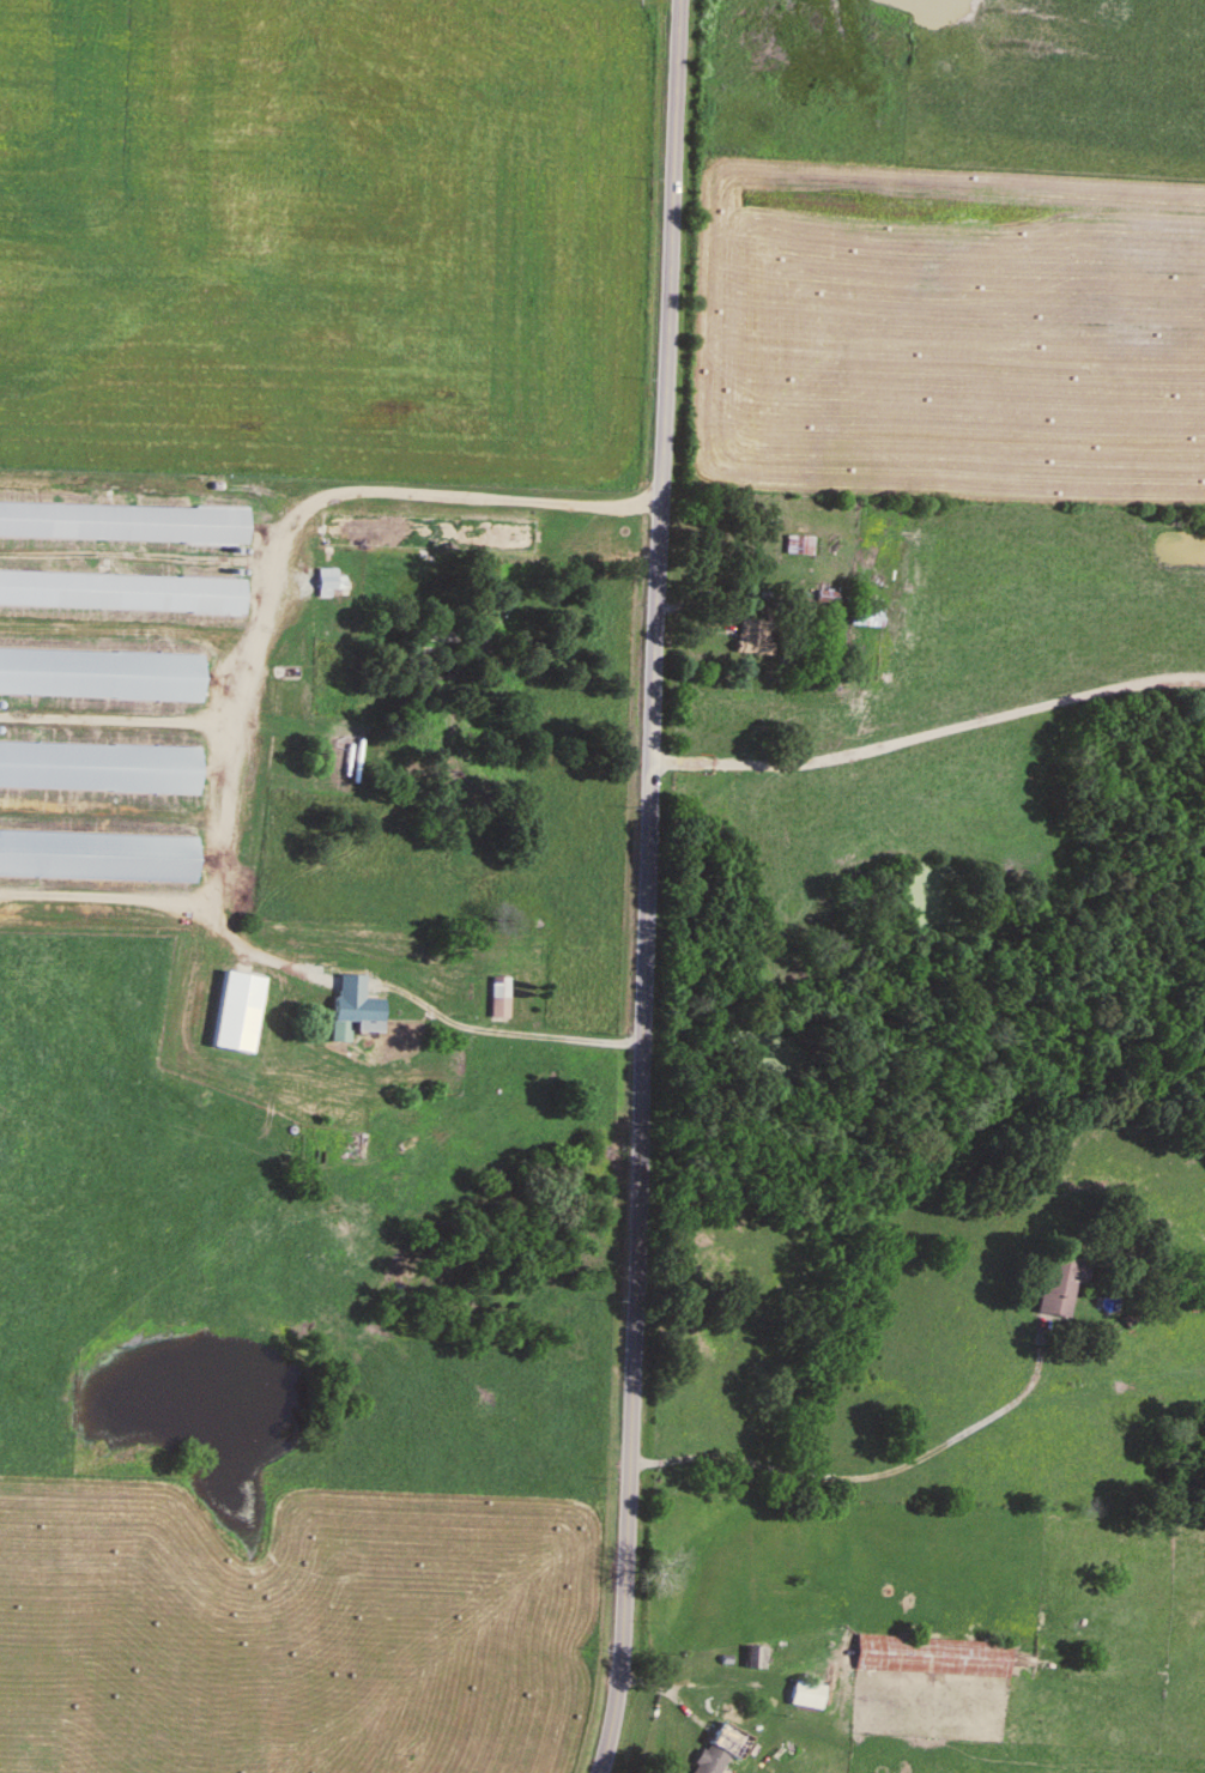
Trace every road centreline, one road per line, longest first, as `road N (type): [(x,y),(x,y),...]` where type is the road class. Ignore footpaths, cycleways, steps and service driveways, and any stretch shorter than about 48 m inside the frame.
road 1 (secondary): [(598,1772),(617,1692),(625,1532),(681,0)]

